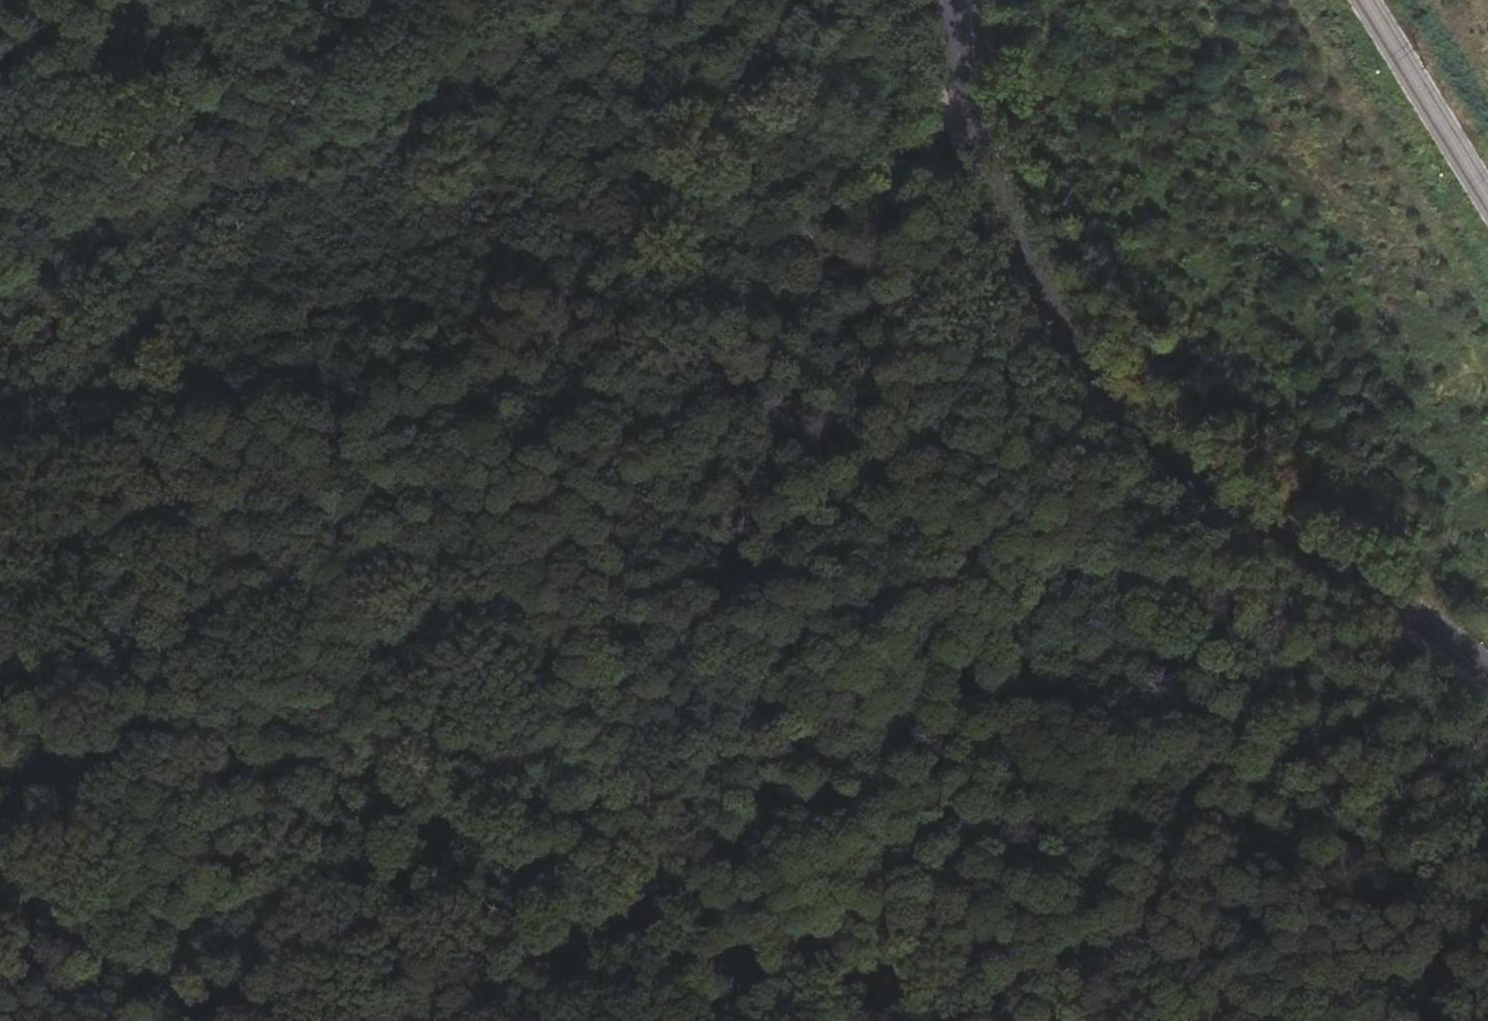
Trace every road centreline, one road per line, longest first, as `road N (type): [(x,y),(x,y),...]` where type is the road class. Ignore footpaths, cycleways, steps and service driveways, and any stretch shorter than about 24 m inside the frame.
road 1 (secondary): [(953,0),(974,138),(1037,281),(1102,391),(1201,495),(1239,524),(1401,608),(1487,671)]
road 2 (track): [(0,92),(266,0)]

